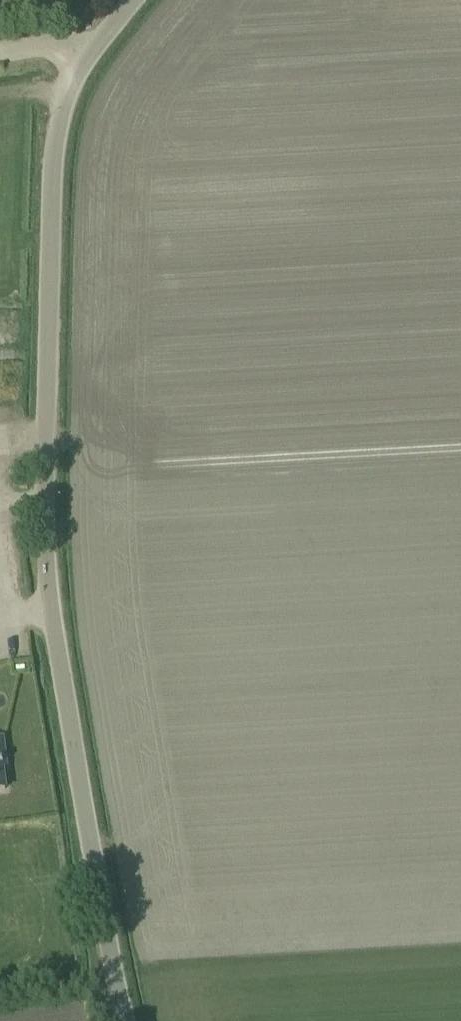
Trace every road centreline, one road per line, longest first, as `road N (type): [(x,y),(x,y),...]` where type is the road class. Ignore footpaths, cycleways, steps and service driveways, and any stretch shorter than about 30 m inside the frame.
road 1 (unclassified): [(123,1020),(44,580),(43,478),(54,142),(68,88),(131,0)]

